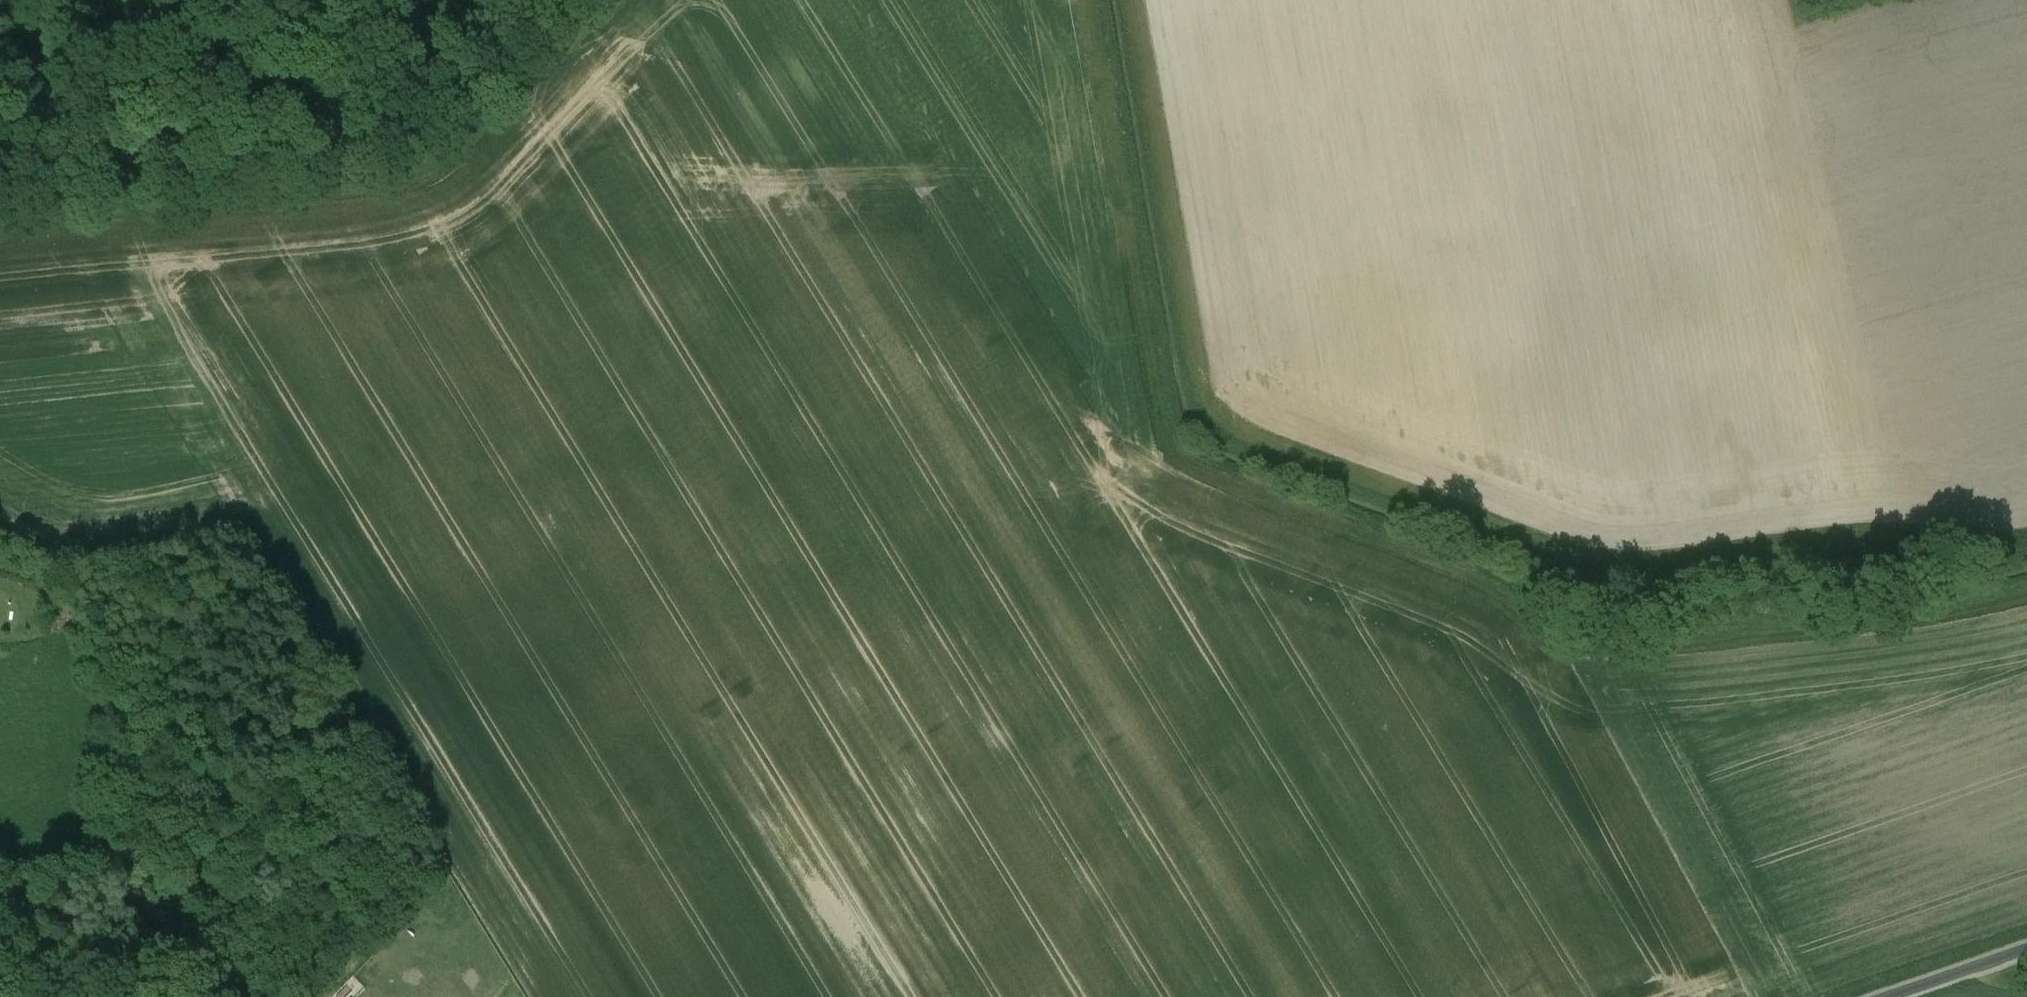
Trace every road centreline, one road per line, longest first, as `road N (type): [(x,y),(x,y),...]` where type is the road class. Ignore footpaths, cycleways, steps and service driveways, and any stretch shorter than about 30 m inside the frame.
road 1 (unclassified): [(246,996),(119,878),(0,899)]
road 2 (unclassified): [(1885,996),(2026,947)]

